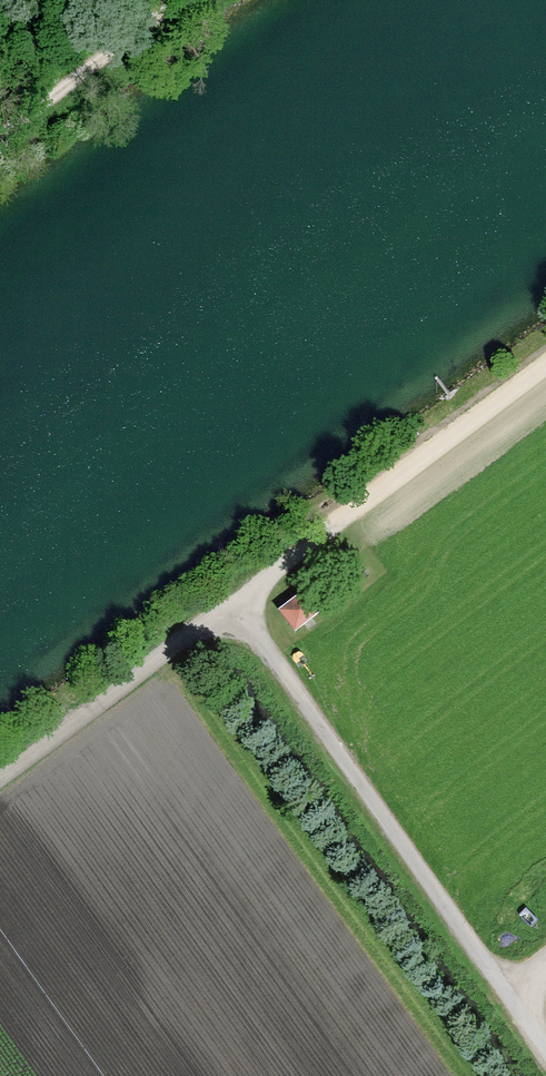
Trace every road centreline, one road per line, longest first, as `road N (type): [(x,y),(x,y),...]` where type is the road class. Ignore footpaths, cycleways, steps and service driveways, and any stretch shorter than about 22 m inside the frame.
road 1 (track): [(0,790),(545,372)]
road 2 (track): [(241,604),(545,1044)]
road 3 (track): [(181,0),(0,135)]

